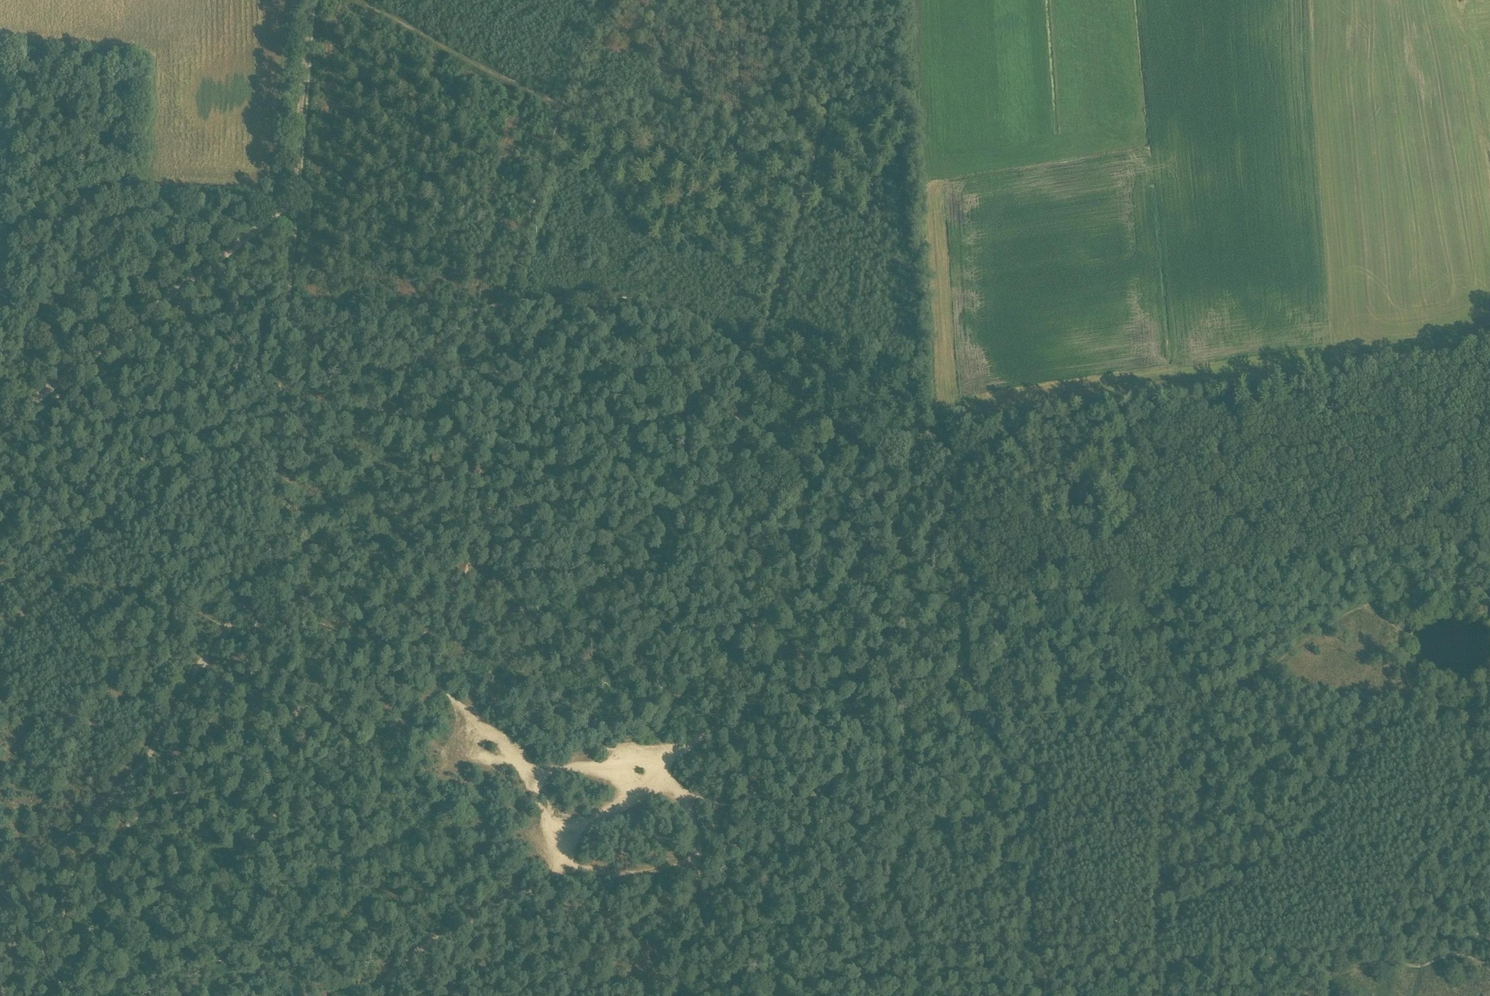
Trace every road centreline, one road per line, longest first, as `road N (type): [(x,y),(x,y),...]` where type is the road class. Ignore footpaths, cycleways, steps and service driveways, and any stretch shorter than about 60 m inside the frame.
road 1 (track): [(829,0),(824,116),(756,365),(774,408),(775,454),(761,491),(757,632),(737,733),(753,787),(803,810),(878,815),(1009,852),(1031,873),(1050,995)]
road 2 (track): [(1147,995),(1172,773),(1199,701),(1359,601),(1489,559)]
road 3 (track): [(282,315),(642,300),(678,309),(756,365)]
road 4 (track): [(1113,995),(1280,967),(1393,961),(1407,968),(1472,956),(1489,966)]
road 5 (track): [(0,424),(287,199)]
road 6 (track): [(287,199),(310,0)]

